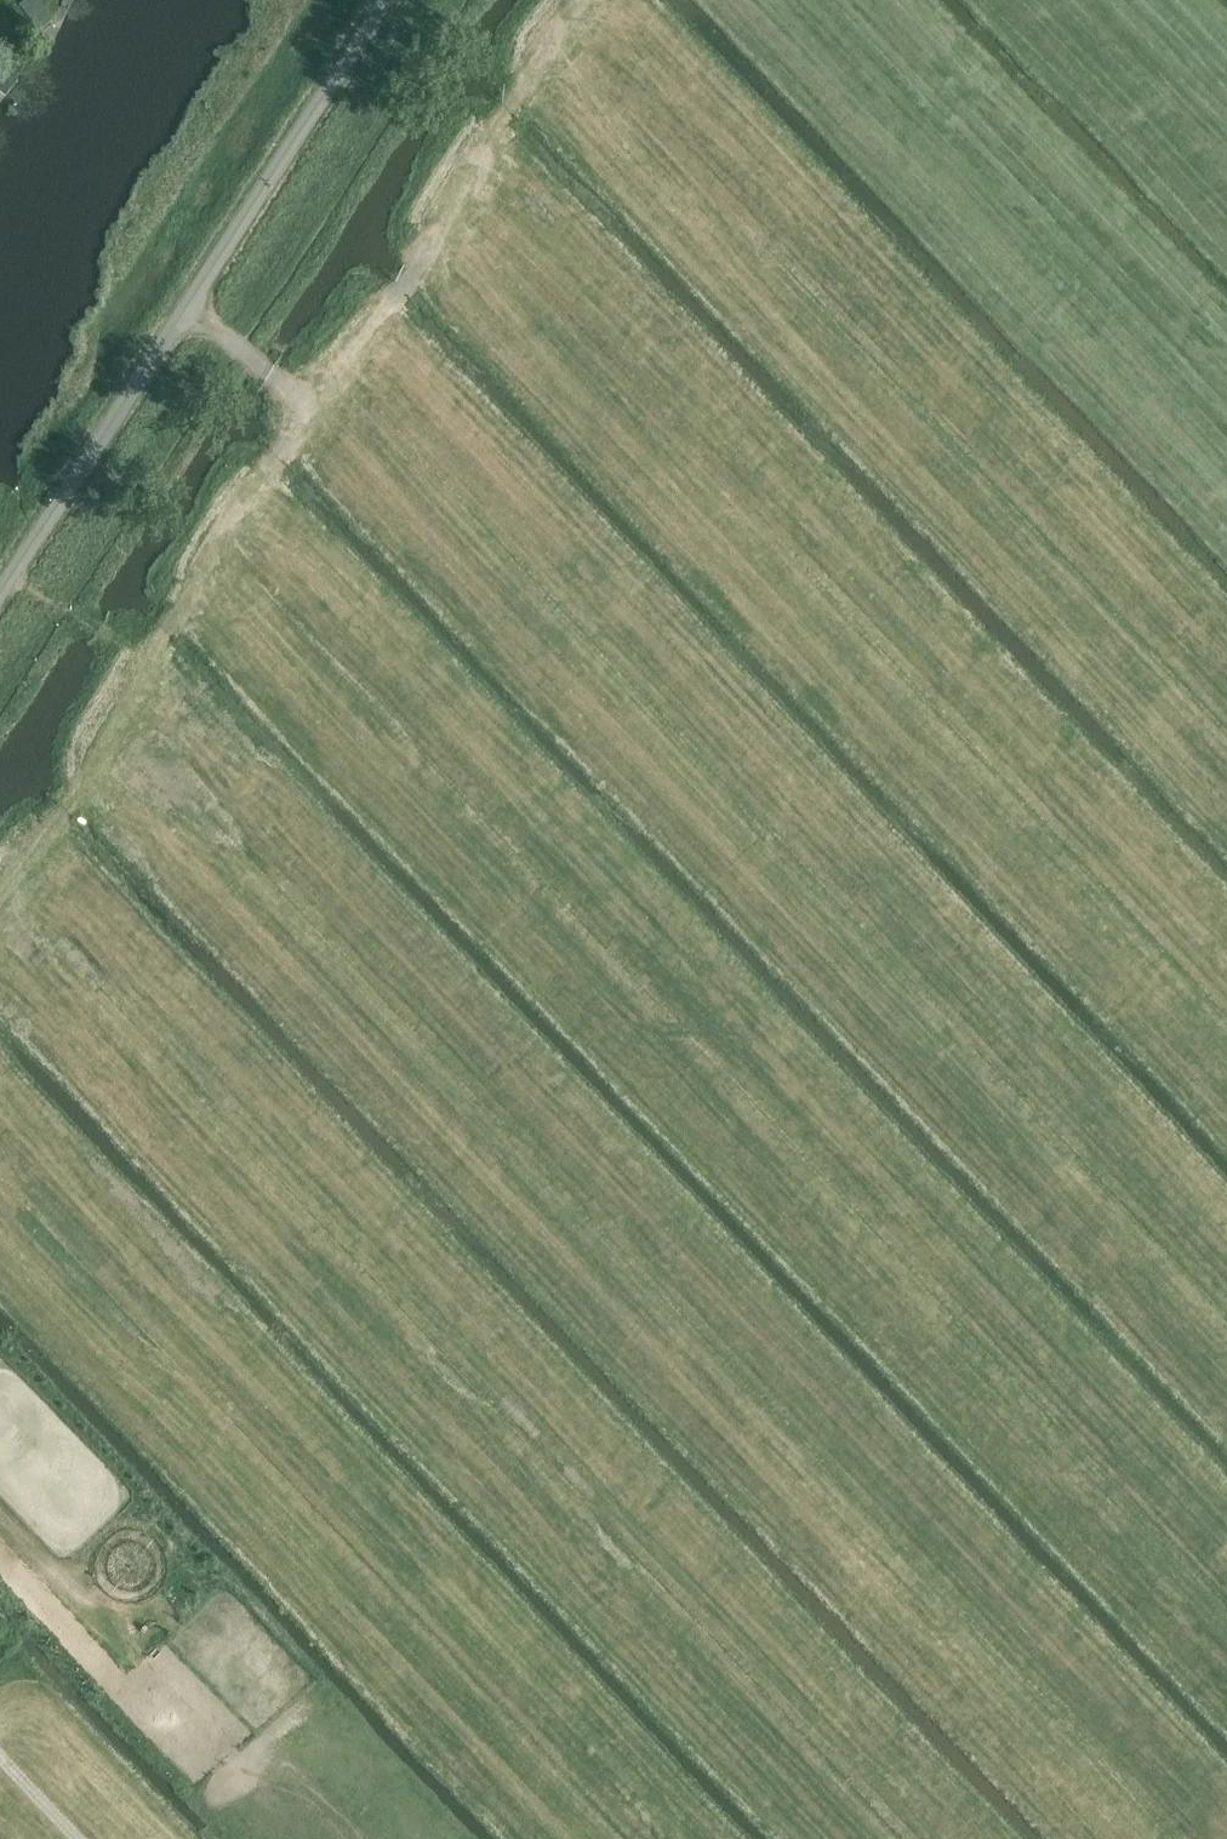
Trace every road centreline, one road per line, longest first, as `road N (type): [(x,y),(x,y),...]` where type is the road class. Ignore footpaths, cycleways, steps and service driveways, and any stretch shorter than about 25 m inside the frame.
road 1 (track): [(578,0),(150,666),(120,740),(0,910)]
road 2 (unclassified): [(0,597),(395,0)]
road 3 (track): [(150,666),(14,576)]
road 4 (track): [(189,313),(316,409)]

